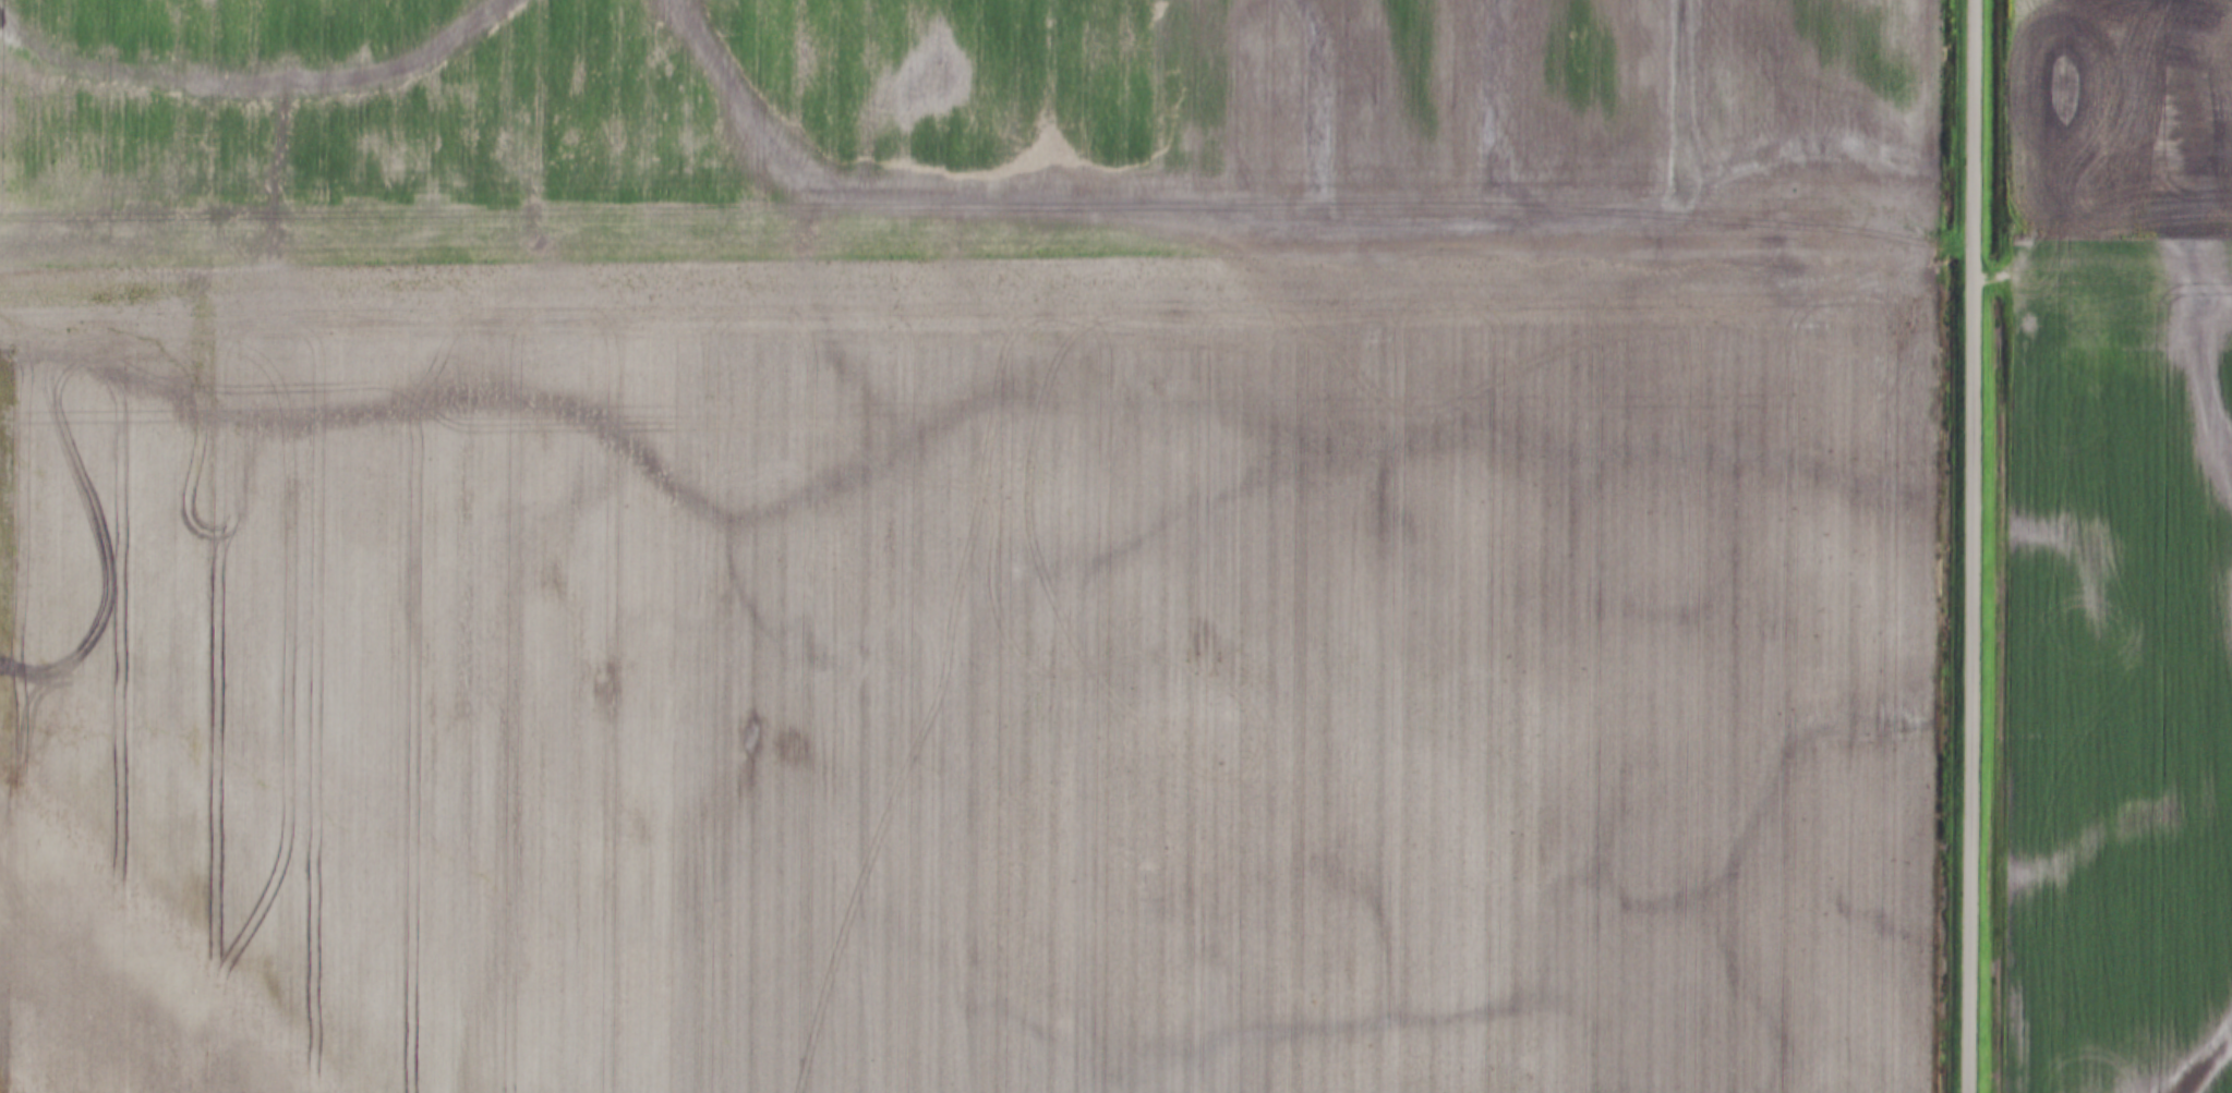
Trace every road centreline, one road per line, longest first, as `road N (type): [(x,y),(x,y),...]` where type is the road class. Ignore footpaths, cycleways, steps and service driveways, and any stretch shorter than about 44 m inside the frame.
road 1 (residential): [(1971,1092),(1980,0)]

